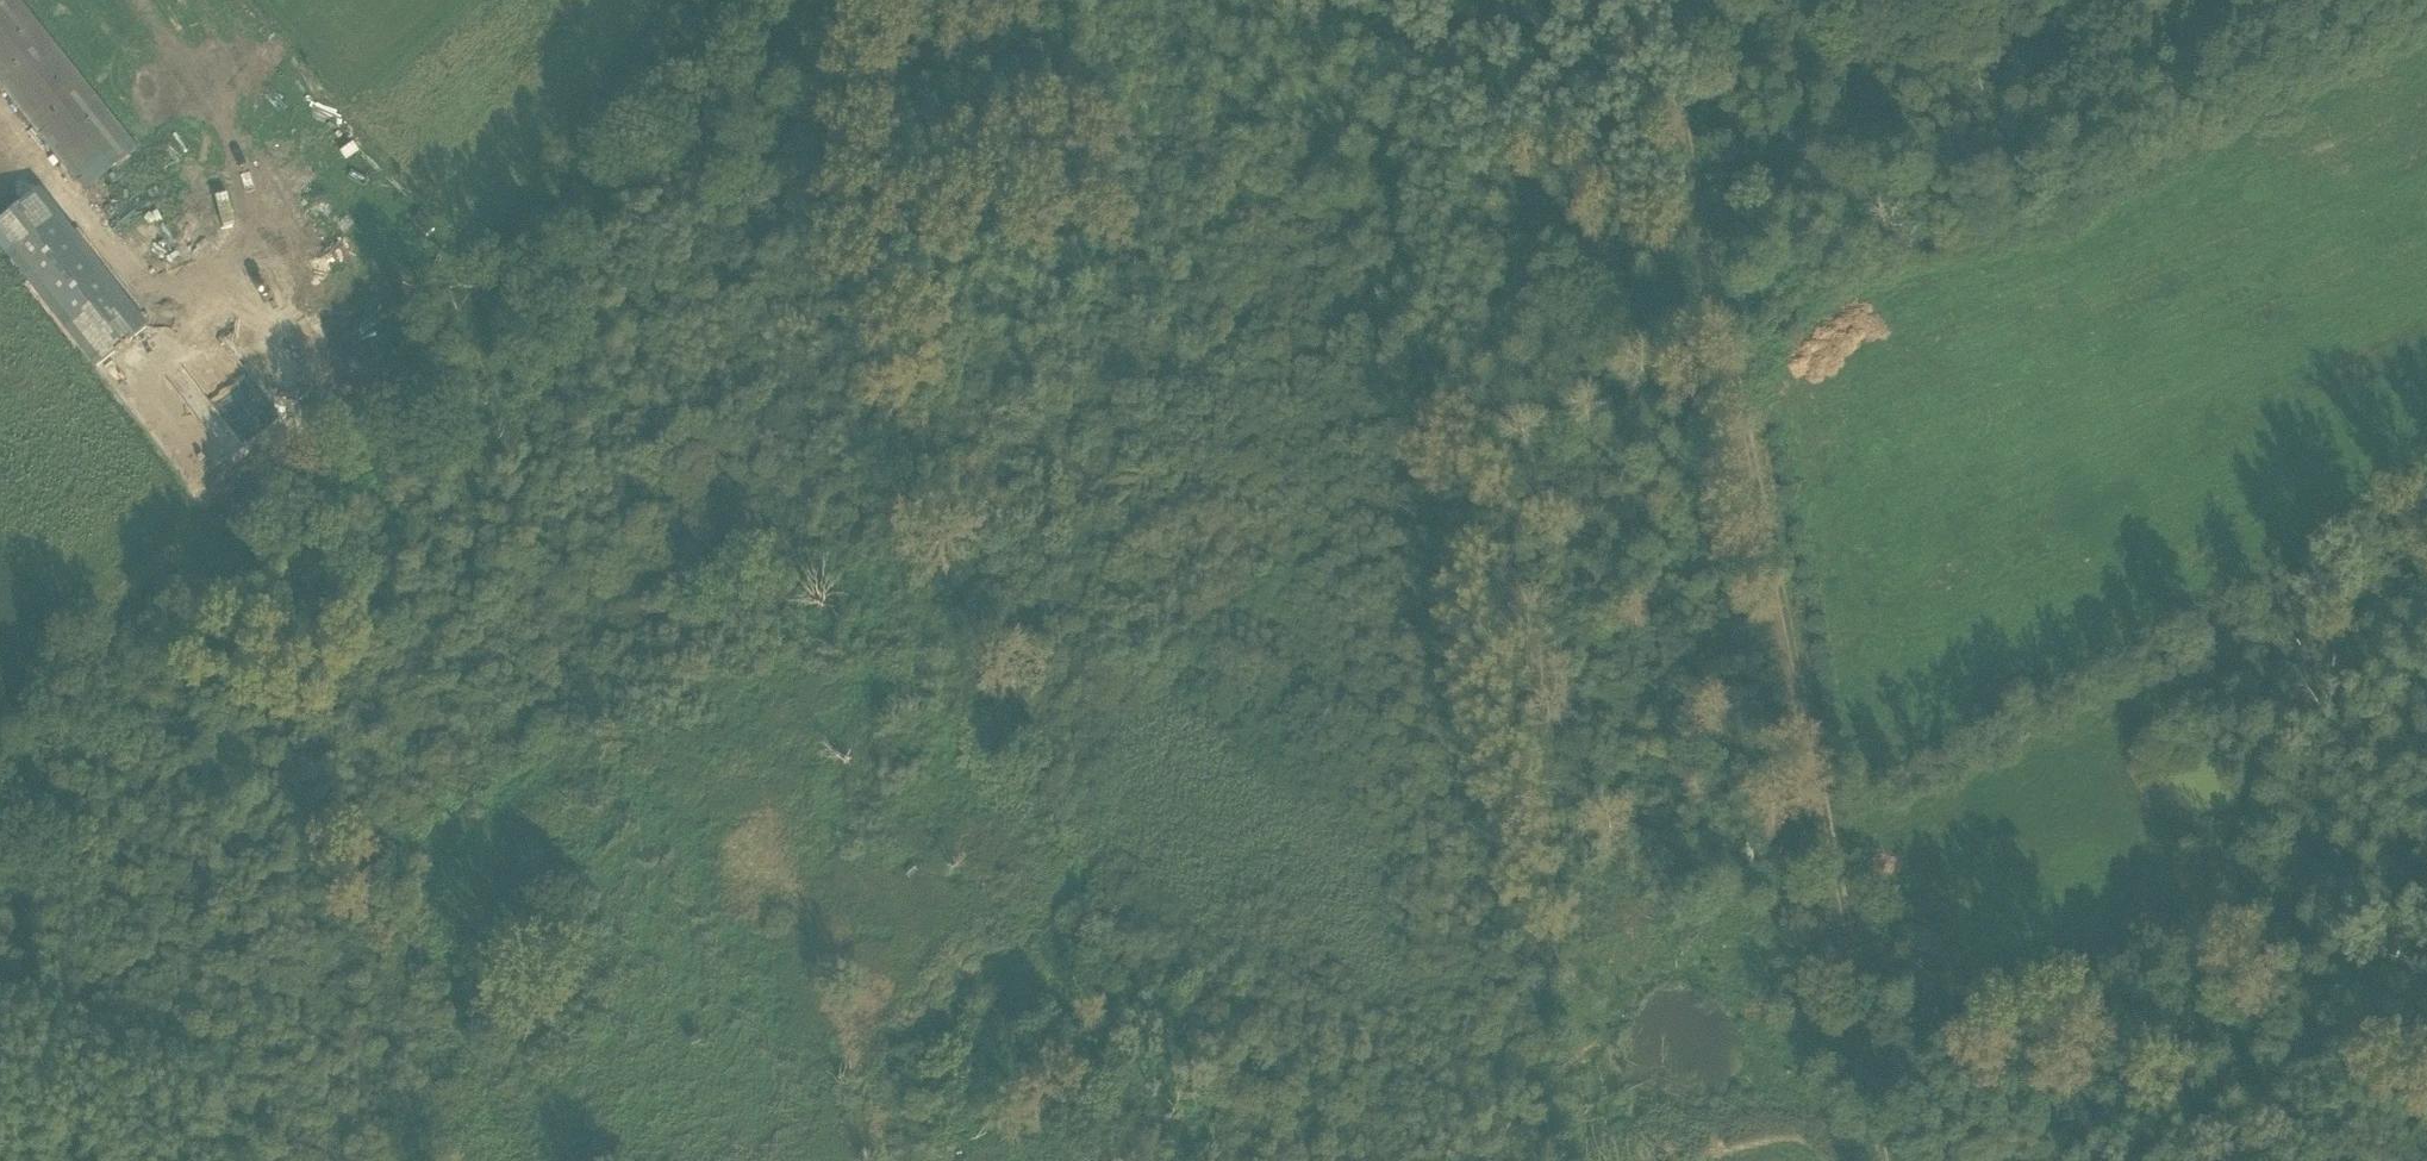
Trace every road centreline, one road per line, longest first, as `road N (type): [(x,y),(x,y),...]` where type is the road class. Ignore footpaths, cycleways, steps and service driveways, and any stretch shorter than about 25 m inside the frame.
road 1 (unclassified): [(1658,0),(1832,819),(1893,1160)]
road 2 (track): [(821,940),(891,1160)]

